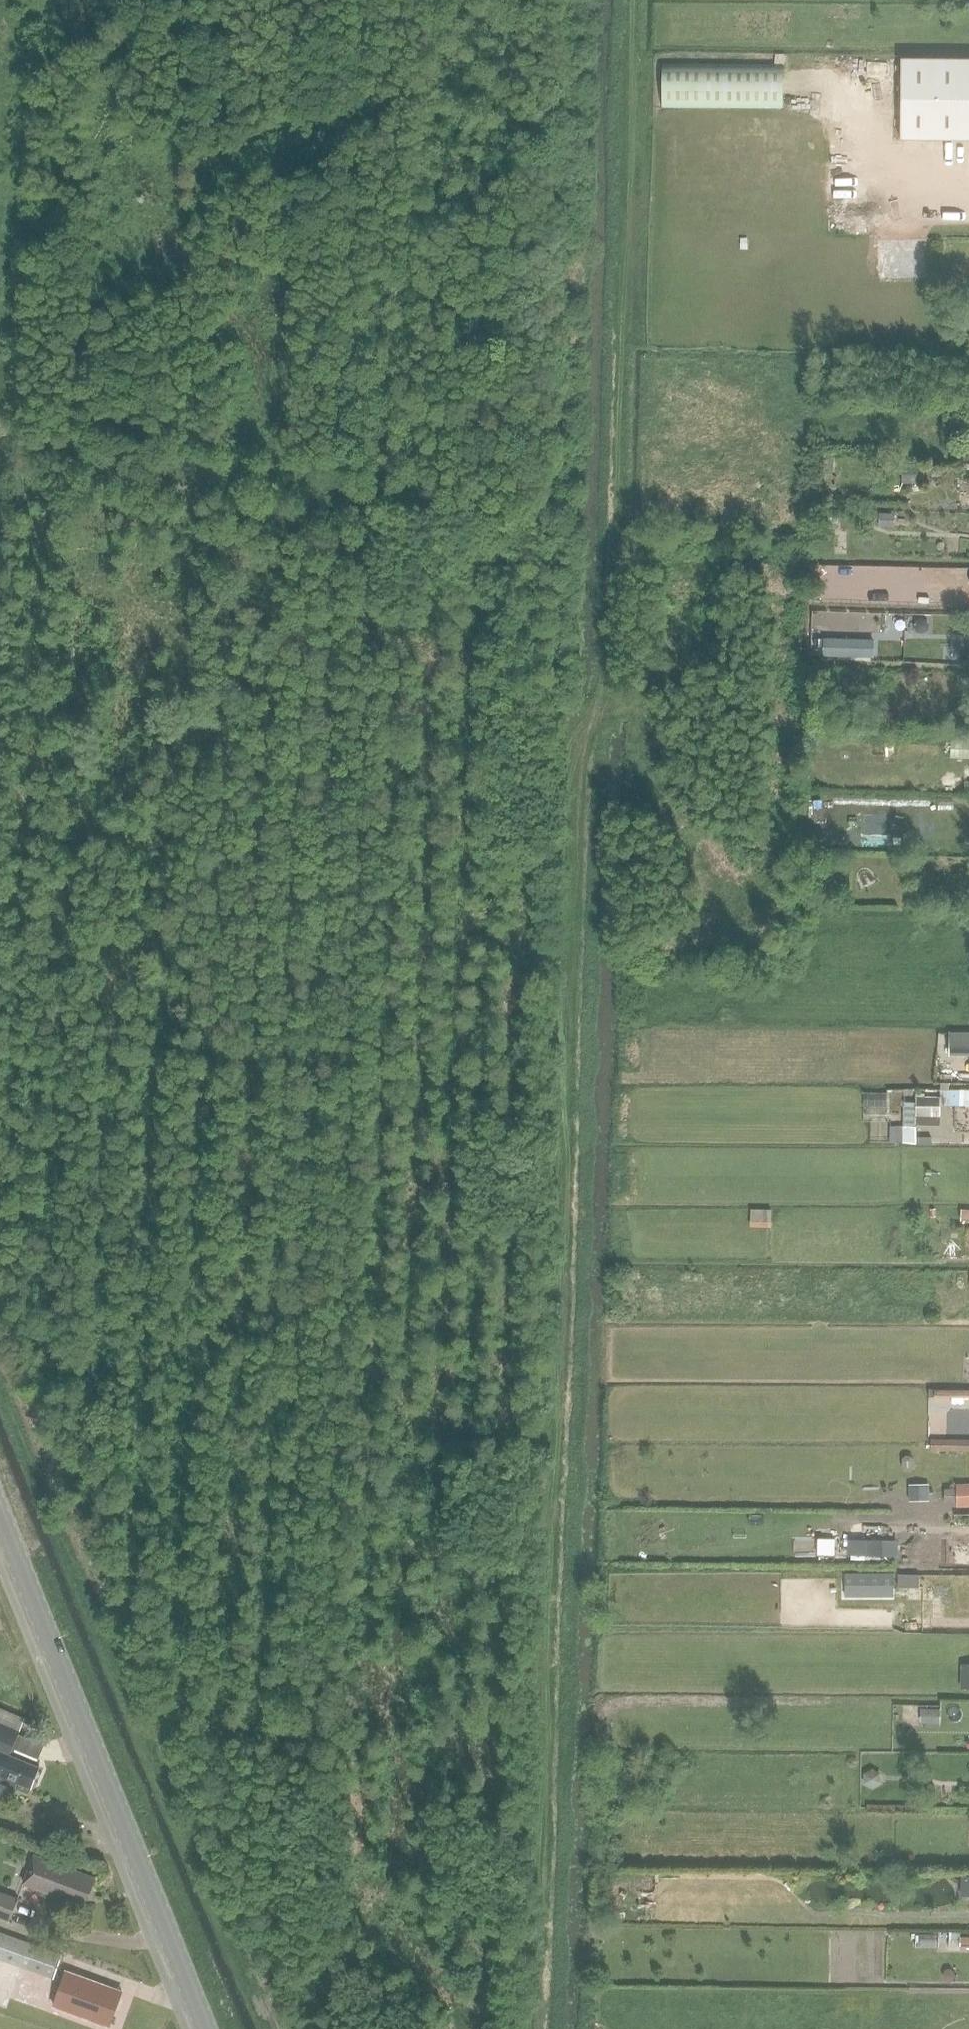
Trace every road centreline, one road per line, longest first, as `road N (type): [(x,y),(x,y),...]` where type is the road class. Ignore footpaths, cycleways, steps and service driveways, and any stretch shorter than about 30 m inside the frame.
road 1 (tertiary): [(206,2028),(0,1515)]

